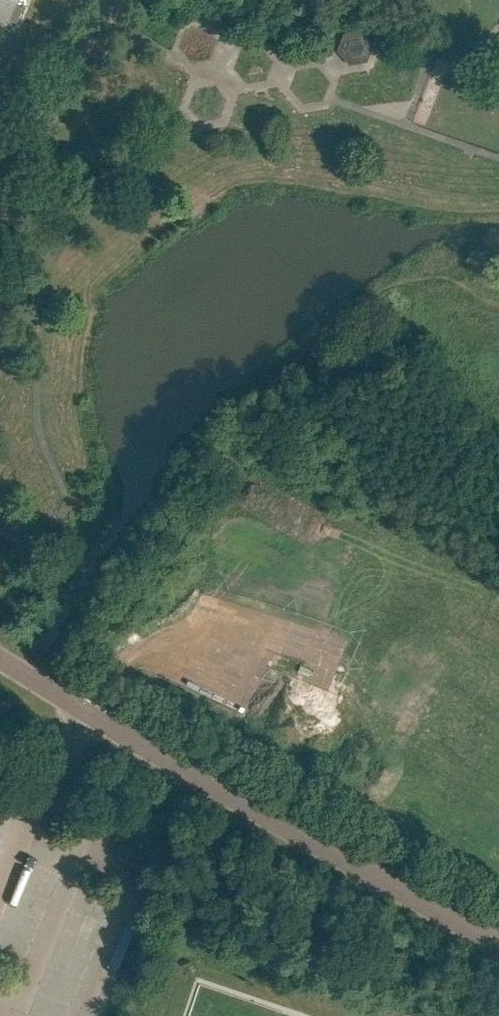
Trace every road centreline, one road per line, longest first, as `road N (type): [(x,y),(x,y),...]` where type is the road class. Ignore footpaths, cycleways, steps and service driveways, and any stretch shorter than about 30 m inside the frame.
road 1 (unclassified): [(498,938),(0,649)]
road 2 (residential): [(0,186),(112,0)]

